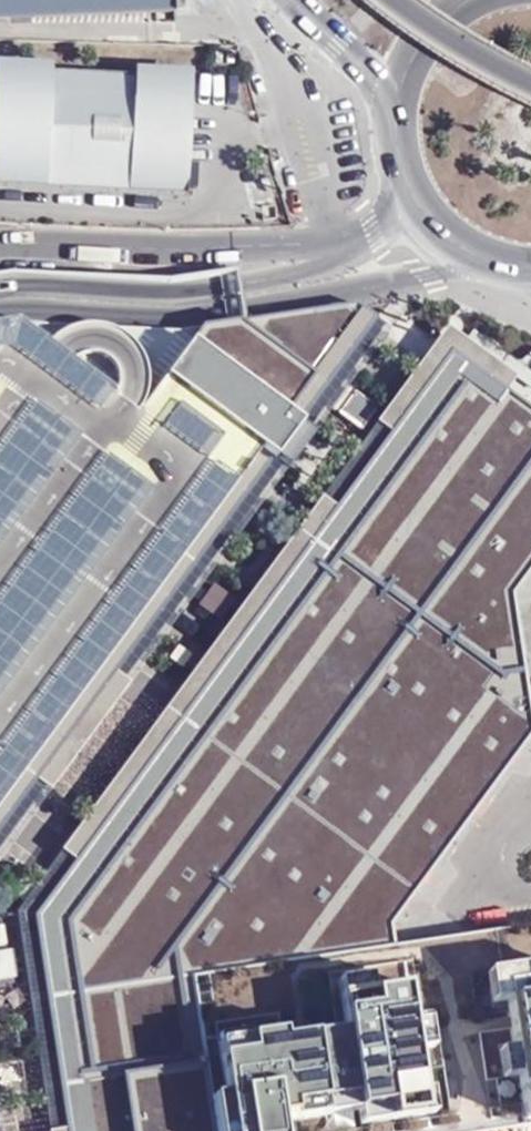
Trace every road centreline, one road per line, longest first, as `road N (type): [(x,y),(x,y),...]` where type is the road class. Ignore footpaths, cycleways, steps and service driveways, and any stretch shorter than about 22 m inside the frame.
road 1 (unclassified): [(403,173),(375,225),(327,246),(0,243)]
road 2 (primary): [(403,173),(423,211),(454,241),(528,269)]
road 3 (primary): [(530,86),(392,0)]
road 4 (primary): [(292,0),(397,101)]
road 5 (primary): [(466,0),(432,27),(397,101)]

